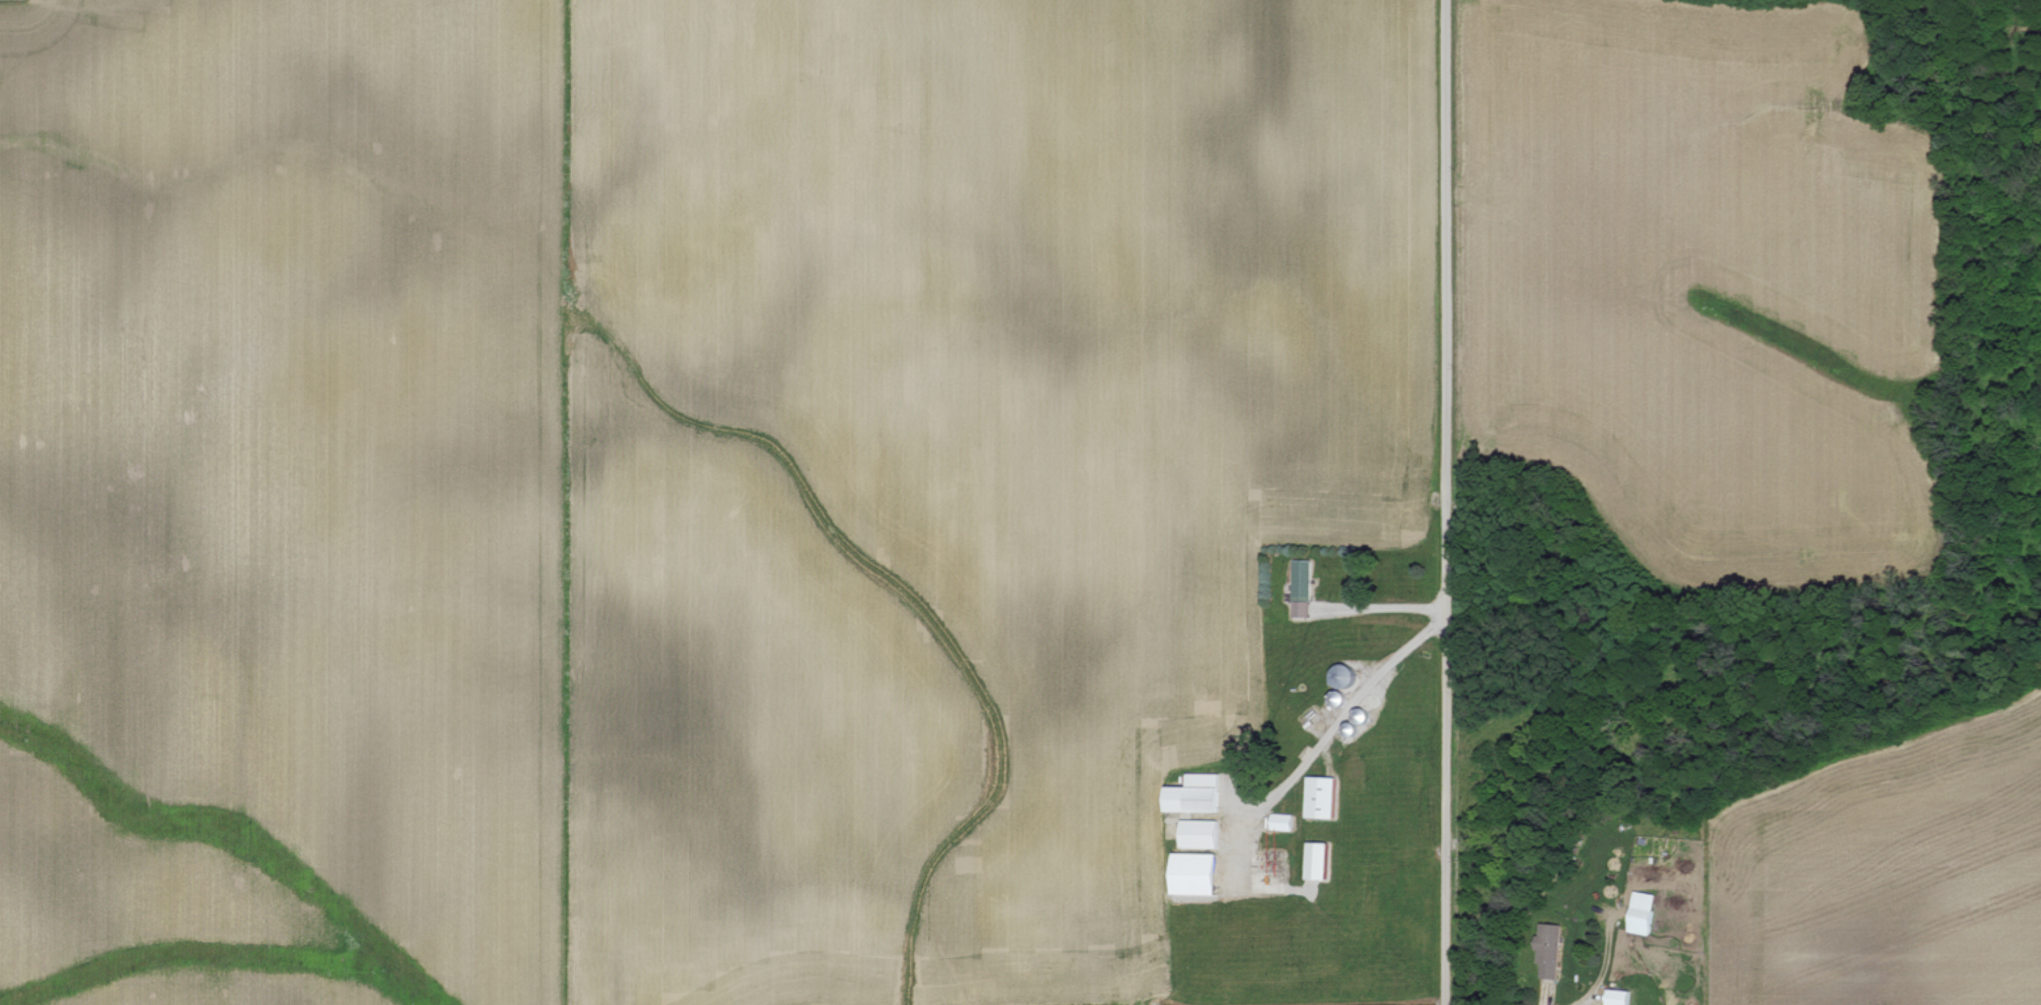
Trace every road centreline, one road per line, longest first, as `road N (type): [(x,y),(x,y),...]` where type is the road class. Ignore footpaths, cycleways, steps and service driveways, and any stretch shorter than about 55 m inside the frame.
road 1 (residential): [(1443,1004),(1443,0)]

